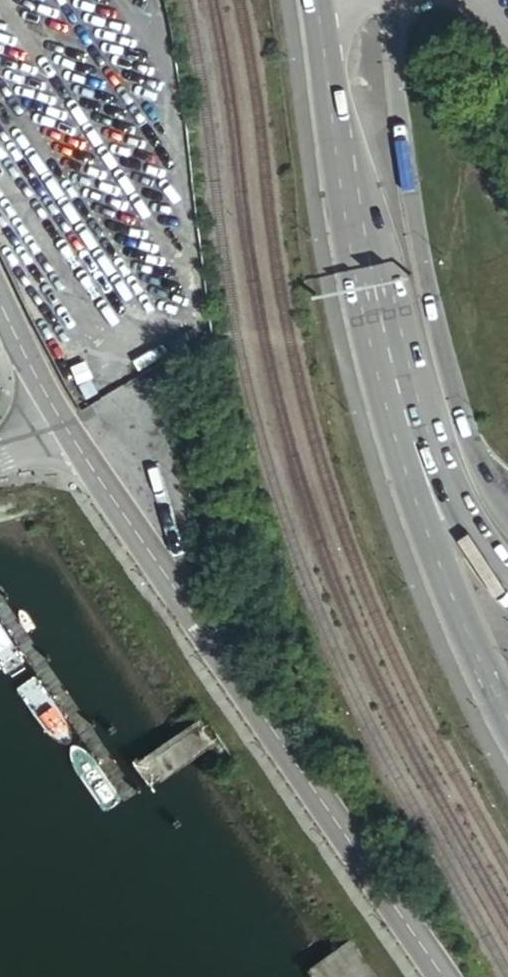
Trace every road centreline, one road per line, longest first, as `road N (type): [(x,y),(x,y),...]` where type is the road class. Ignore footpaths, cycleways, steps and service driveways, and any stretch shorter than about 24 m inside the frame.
road 1 (unclassified): [(64,428),(436,976)]
road 2 (secondary): [(490,486),(445,358),(421,257),(391,0)]
road 3 (primary): [(316,0),(414,443)]
road 4 (primary): [(414,443),(419,509),(507,713)]
road 5 (primary): [(414,443),(507,577)]
road 6 (unclassified): [(64,428),(0,313)]

